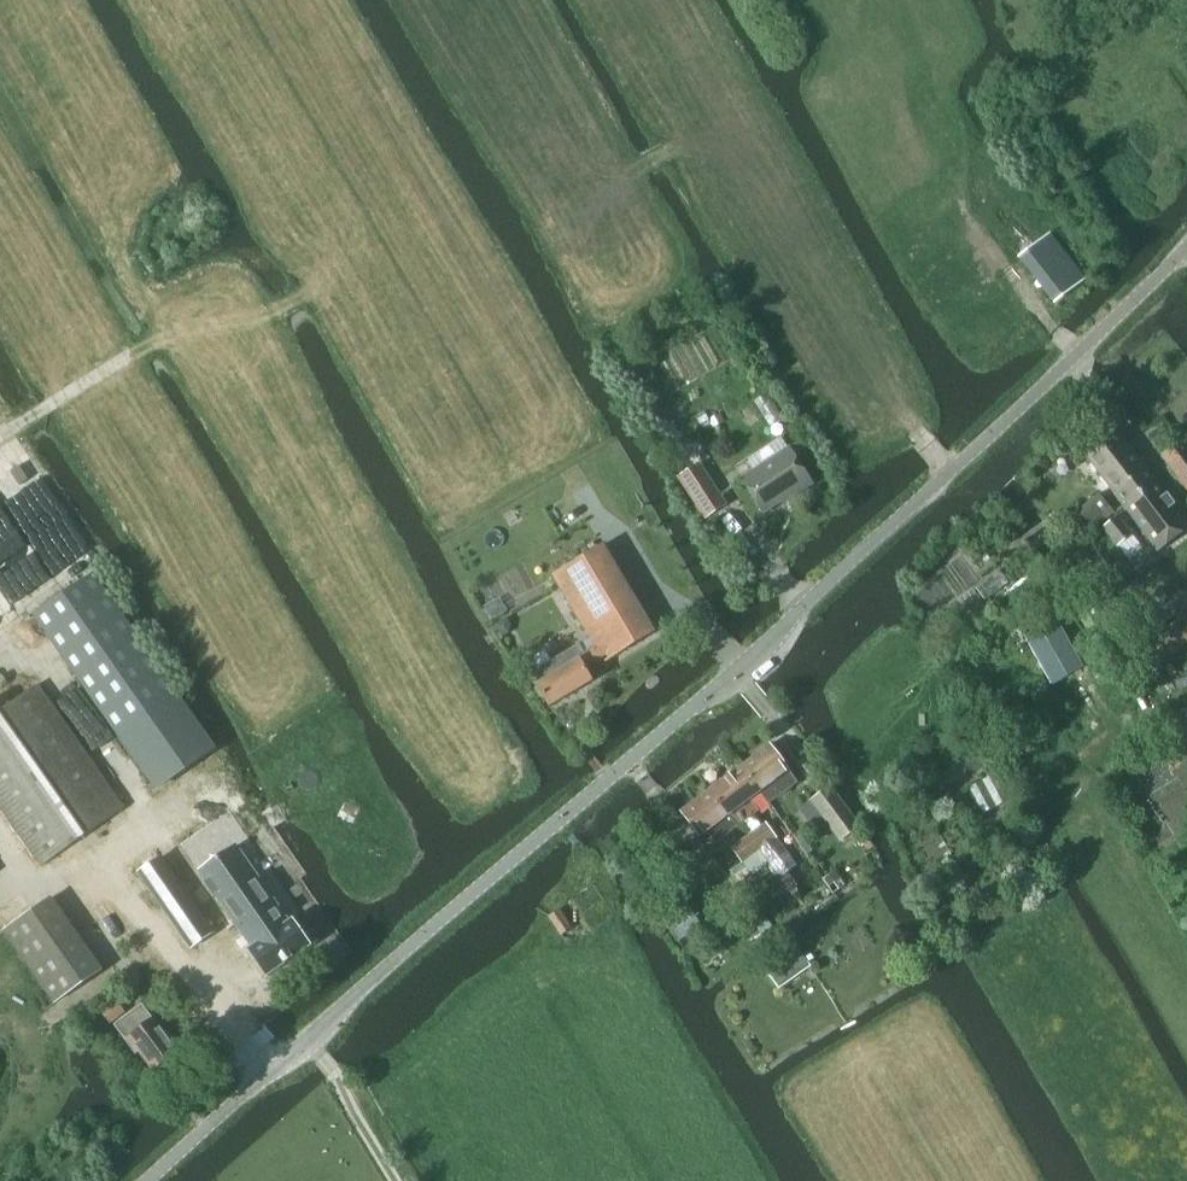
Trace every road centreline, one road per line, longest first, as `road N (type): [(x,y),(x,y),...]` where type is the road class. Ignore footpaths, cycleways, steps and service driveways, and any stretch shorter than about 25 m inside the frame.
road 1 (unclassified): [(1186,246),(743,670),(602,781),(148,1180)]
road 2 (track): [(429,0),(527,162),(620,175),(684,145),(736,165),(913,432),(949,473)]
road 3 (track): [(0,439),(185,320)]

